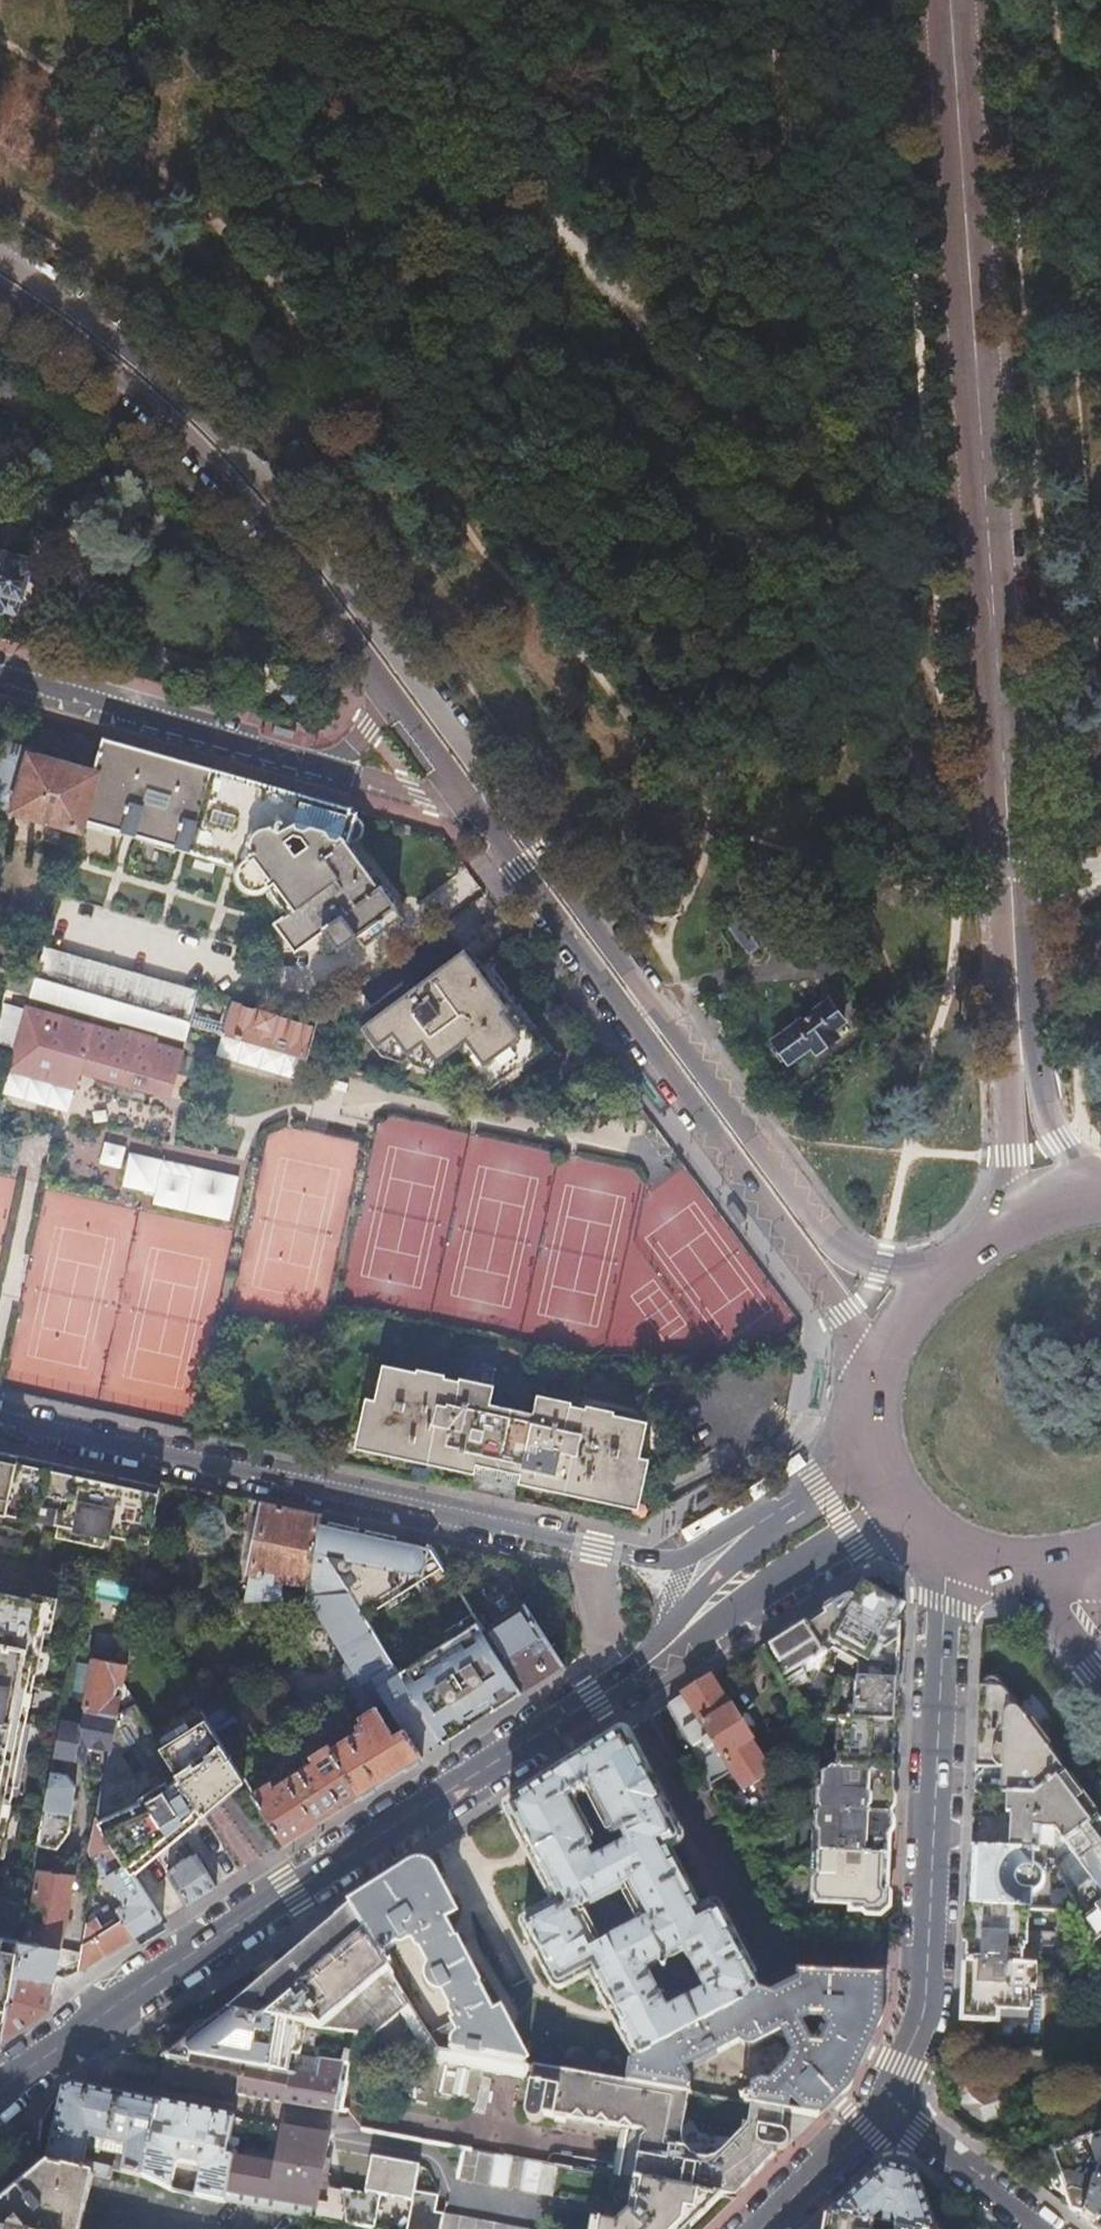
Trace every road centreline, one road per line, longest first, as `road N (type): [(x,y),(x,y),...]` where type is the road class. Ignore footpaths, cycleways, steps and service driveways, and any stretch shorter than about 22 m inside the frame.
road 1 (track): [(143,0),(177,30),(289,174),(357,240),(624,421),(737,525),(948,809)]
road 2 (motorway): [(1100,1177),(0,1186)]
road 3 (motorway): [(0,1301),(1100,1295)]
road 4 (secondary): [(1021,1037),(949,0)]
road 5 (secondary): [(518,821),(254,464),(178,387),(0,256)]
road 6 (secondary): [(0,2083),(643,1660)]
road 7 (residential): [(696,1576),(0,1426)]
road 8 (secondary): [(473,810),(874,1360)]
road 9 (secondary): [(940,1275),(865,1263),(831,1241),(518,821)]
road 10 (residential): [(888,2105),(924,2002),(949,1546)]
road 11 (secondary): [(0,294),(54,329),(232,485),(387,692)]
road 12 (residential): [(328,767),(0,673)]
road 13 (secondary): [(643,1660),(908,1511)]
road 14 (secondary): [(875,1458),(696,1576)]
road 15 (residential): [(888,2105),(1040,2228)]
road 16 (secondary): [(1021,1037),(1003,1224)]
road 17 (residential): [(765,2228),(888,2105)]
road 18 (secondary): [(1091,1189),(1059,1141),(1021,1037)]
road 19 (residential): [(473,810),(328,767)]
road 20 (secondary): [(387,692),(473,810)]
road 21 (tertiary): [(1023,1566),(1100,1673)]

